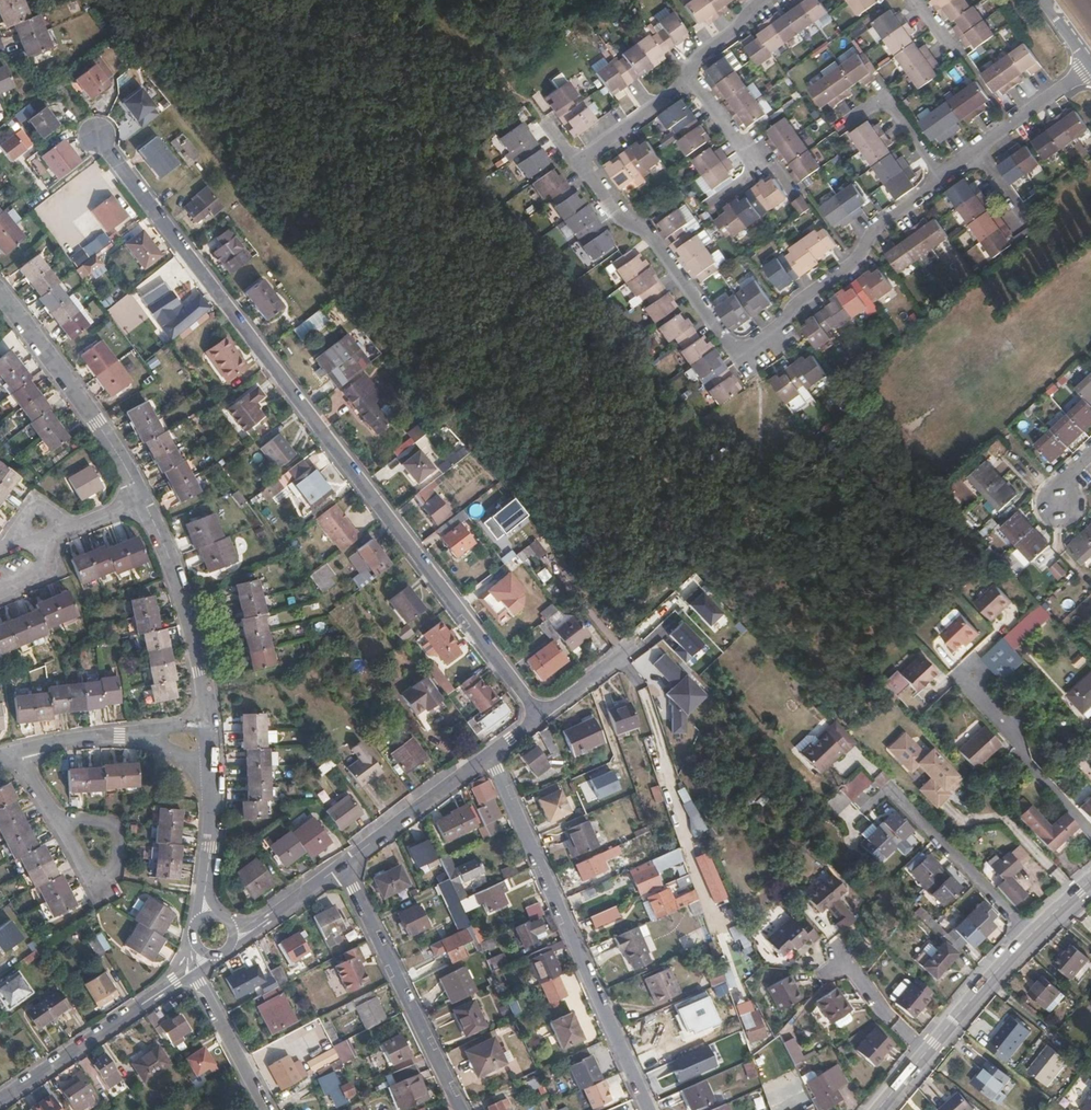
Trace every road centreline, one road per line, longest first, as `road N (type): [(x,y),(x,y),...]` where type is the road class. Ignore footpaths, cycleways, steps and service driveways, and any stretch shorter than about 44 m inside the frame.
road 1 (residential): [(537,718),(97,136)]
road 2 (residential): [(943,178),(876,225),(856,261),(796,301),(781,329),(738,360),(650,234),(619,216),(579,156),(686,78)]
road 3 (residential): [(488,757),(650,1109)]
road 4 (residential): [(461,1109),(340,868)]
road 5 (residential): [(0,291),(144,500)]
road 6 (unclassified): [(1030,935),(890,787),(866,810)]
road 7 (residential): [(144,500),(187,614),(208,722)]
road 8 (tertiary): [(1030,935),(879,1109)]
road 9 (residential): [(187,972),(0,1100)]
road 10 (unclassified): [(965,677),(1090,835)]
road 11 (residential): [(340,868),(488,757)]
road 12 (residential): [(187,972),(267,1109)]
road 13 (residential): [(56,816),(93,890),(115,873),(114,825)]
road 14 (residential): [(840,128),(886,95),(943,178)]
road 15 (residential): [(1090,63),(974,150)]
road 16 (residential): [(211,775),(208,916)]
road 17 (residential): [(233,940),(340,868)]
road 18 (residential): [(19,750),(144,734)]

